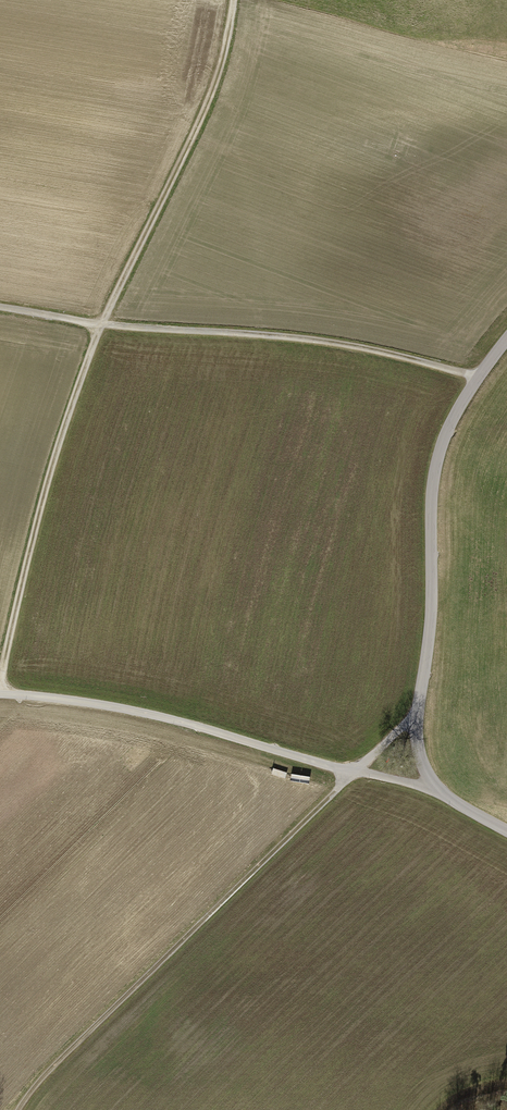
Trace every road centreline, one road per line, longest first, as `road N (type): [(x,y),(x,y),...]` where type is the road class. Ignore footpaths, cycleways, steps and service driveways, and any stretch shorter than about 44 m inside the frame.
road 1 (track): [(2,694),(34,541),(102,324),(207,111),(235,0)]
road 2 (track): [(20,1109),(31,1089),(419,706)]
road 3 (unclassified): [(506,831),(437,790),(416,736),(441,447),(506,341)]
road 4 (track): [(476,379),(339,343),(102,324),(0,306)]
road 5 (track): [(0,694),(173,719),(437,790)]

